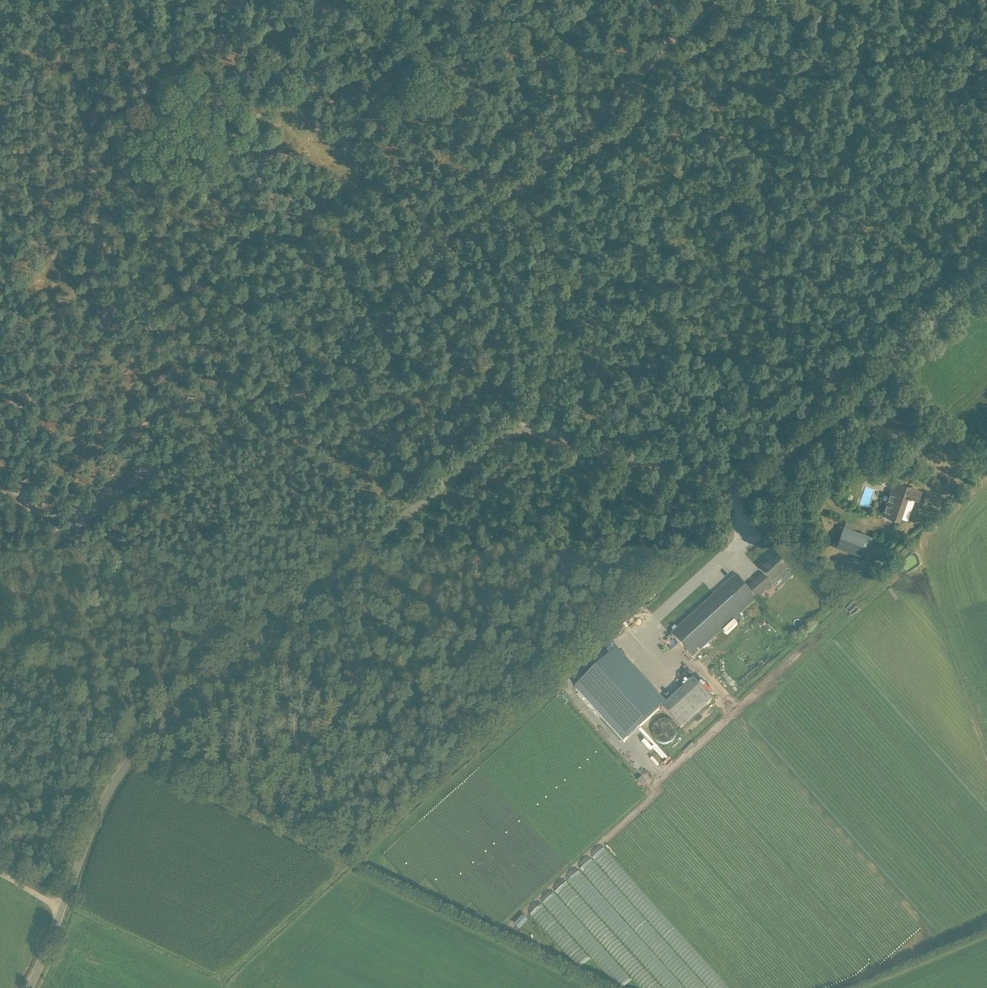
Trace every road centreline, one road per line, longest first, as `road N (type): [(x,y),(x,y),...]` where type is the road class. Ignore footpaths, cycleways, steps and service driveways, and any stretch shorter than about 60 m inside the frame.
road 1 (unclassified): [(32,987),(128,761),(493,440),(522,420),(546,422),(744,485),(986,271)]
road 2 (track): [(76,528),(442,254),(719,0)]
road 3 (track): [(0,482),(261,636)]
road 4 (track): [(804,0),(875,41),(918,80)]

